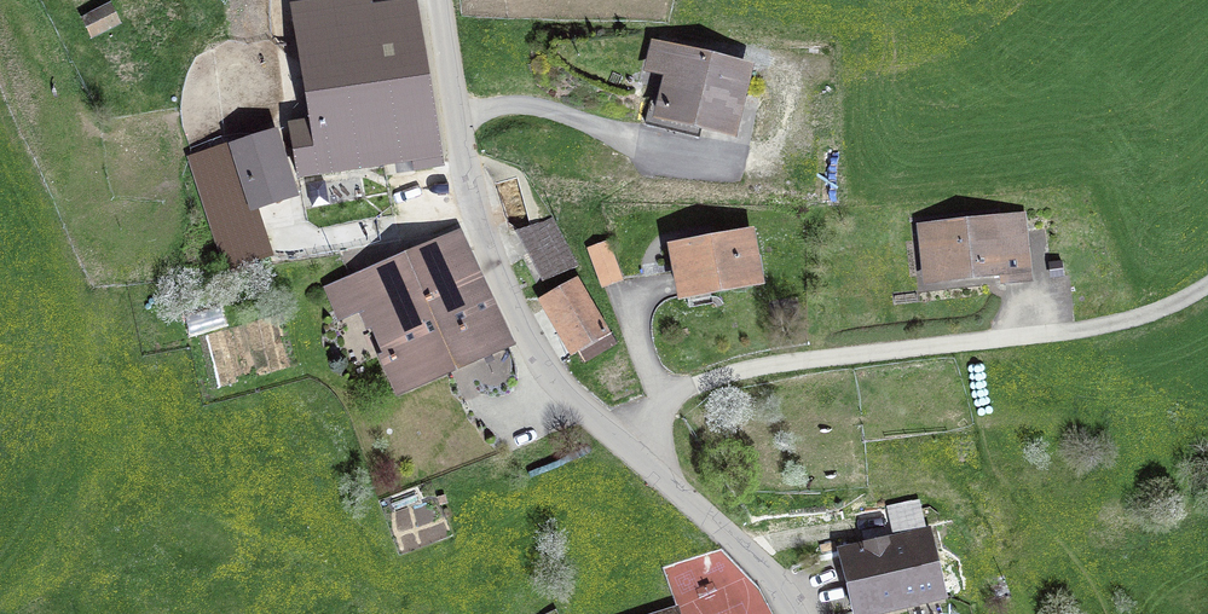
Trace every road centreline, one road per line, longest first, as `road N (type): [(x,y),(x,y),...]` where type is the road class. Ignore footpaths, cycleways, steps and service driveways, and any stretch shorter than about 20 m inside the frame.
road 1 (residential): [(635,445),(553,383),(465,197),(441,0)]
road 2 (residential): [(1082,337),(752,368),(656,402),(635,445)]
road 3 (residential): [(806,613),(800,598),(742,545),(680,500),(635,445)]

